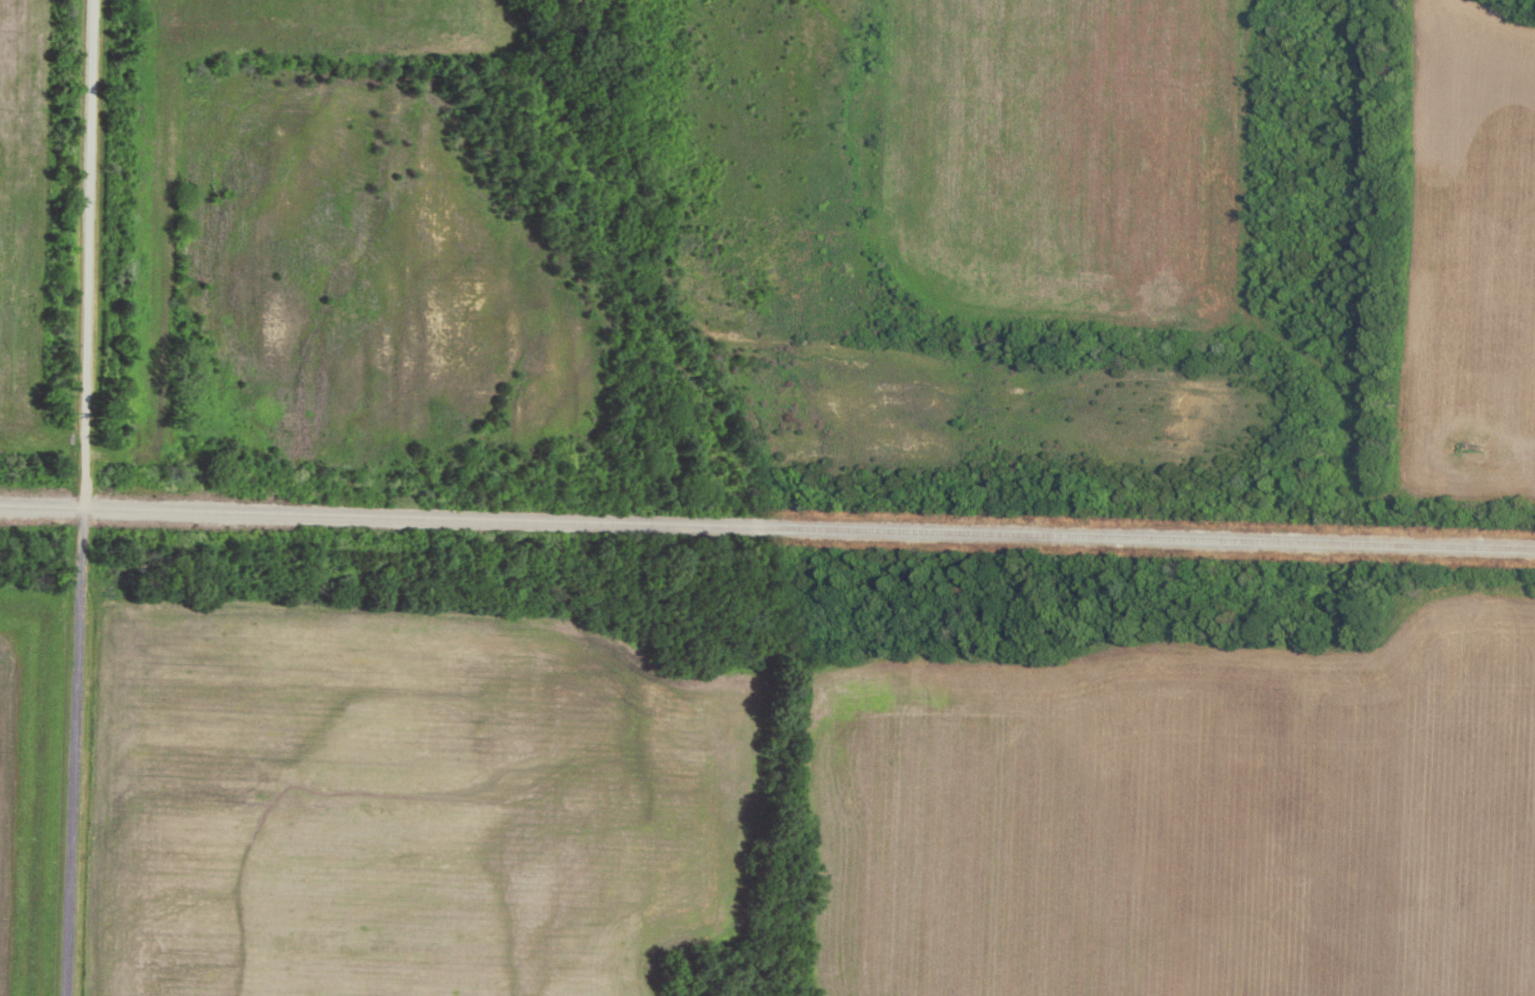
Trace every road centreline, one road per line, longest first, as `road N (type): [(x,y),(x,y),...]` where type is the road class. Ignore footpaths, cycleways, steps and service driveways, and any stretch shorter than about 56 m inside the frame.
road 1 (residential): [(68,995),(95,0)]

